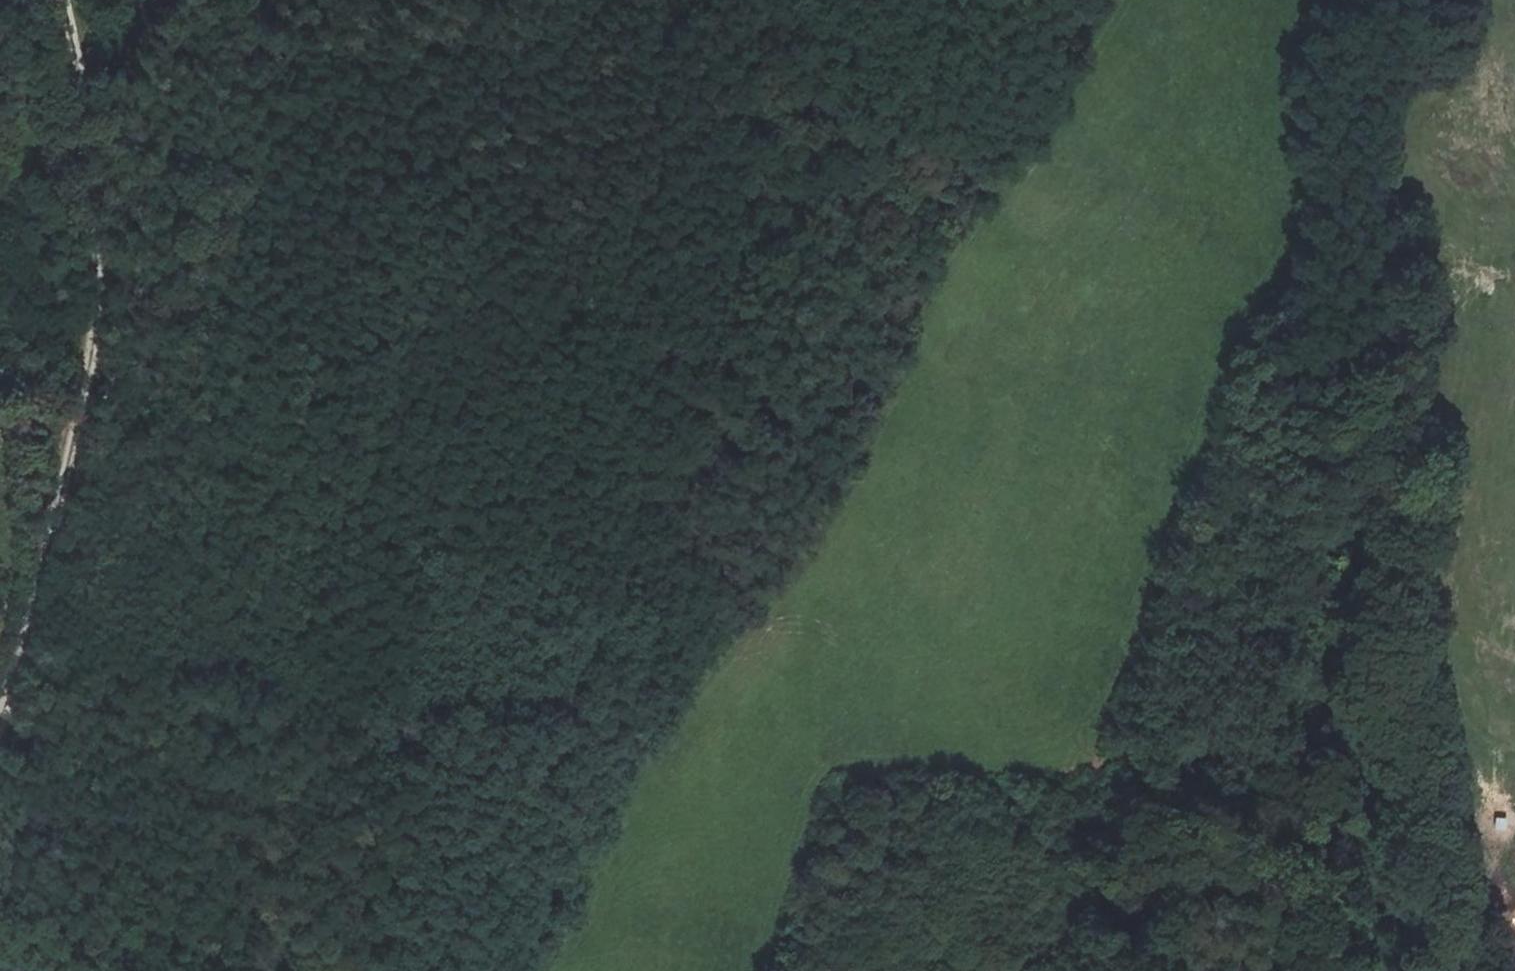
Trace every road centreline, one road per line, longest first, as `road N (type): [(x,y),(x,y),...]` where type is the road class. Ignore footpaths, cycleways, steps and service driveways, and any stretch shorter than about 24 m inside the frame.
road 1 (track): [(509,970),(535,764),(595,607),(623,469),(629,388),(613,212),(648,0)]
road 2 (track): [(61,0),(100,194),(93,317),(57,503),(0,704)]

